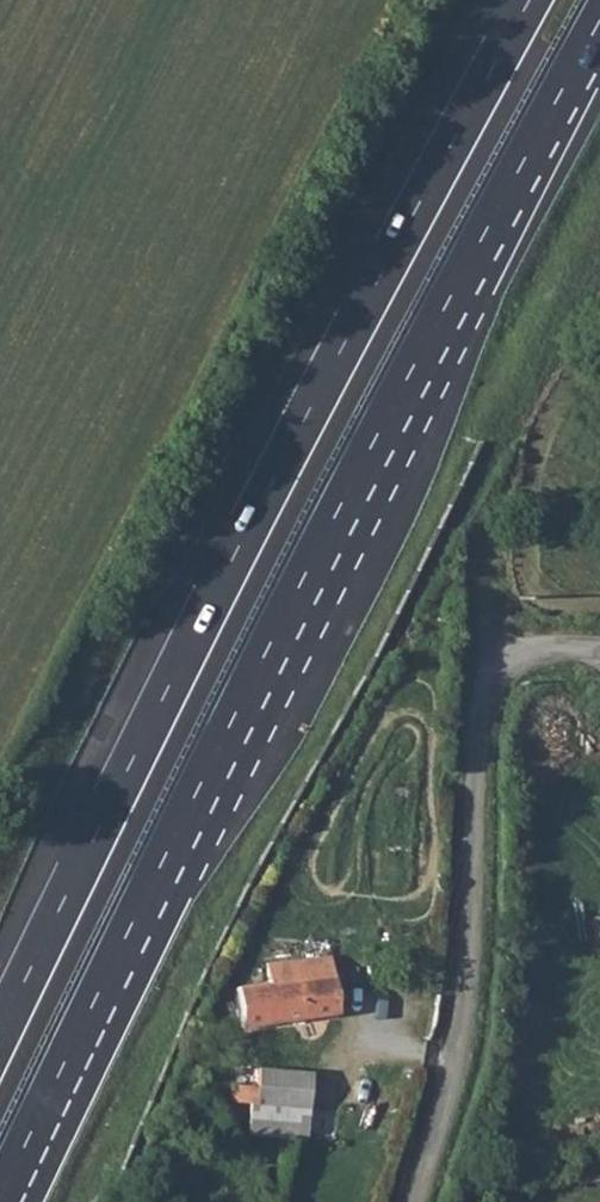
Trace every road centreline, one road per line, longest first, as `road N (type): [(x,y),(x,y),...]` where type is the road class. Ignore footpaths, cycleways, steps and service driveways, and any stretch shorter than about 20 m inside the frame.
road 1 (motorway): [(0,1201),(303,581),(599,22)]
road 2 (motorway): [(531,0),(217,592),(0,1034)]
road 3 (unclassified): [(415,1201),(458,1039),(475,733),(491,687),(515,666),(599,649)]

